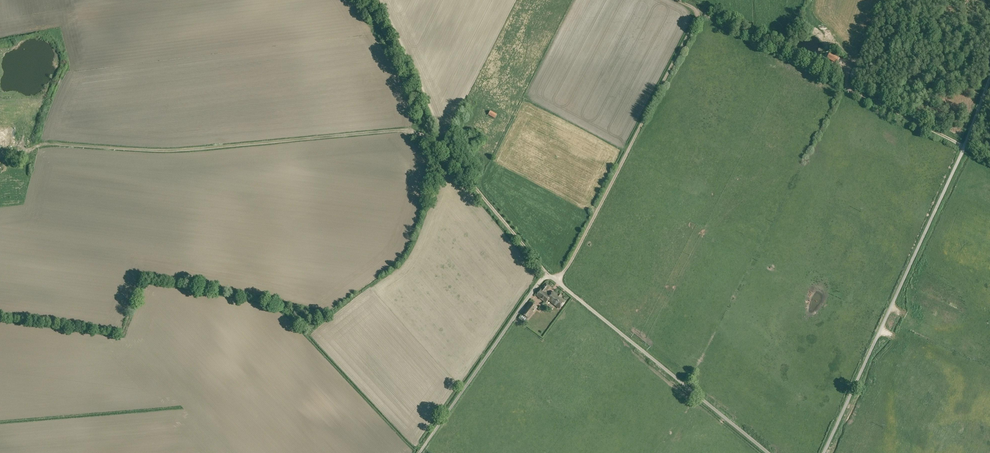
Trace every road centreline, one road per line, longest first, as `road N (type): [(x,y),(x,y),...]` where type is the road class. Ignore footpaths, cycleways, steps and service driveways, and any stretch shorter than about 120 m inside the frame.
road 1 (track): [(549,278),(452,167),(429,127),(159,151),(35,147)]
road 2 (unclassified): [(420,452),(549,278),(768,452)]
road 3 (track): [(965,147),(824,452)]
road 4 (track): [(678,0),(698,16),(557,282)]
road 5 (track): [(429,127),(403,60),(366,0)]
road 6 (track): [(843,83),(965,147)]

